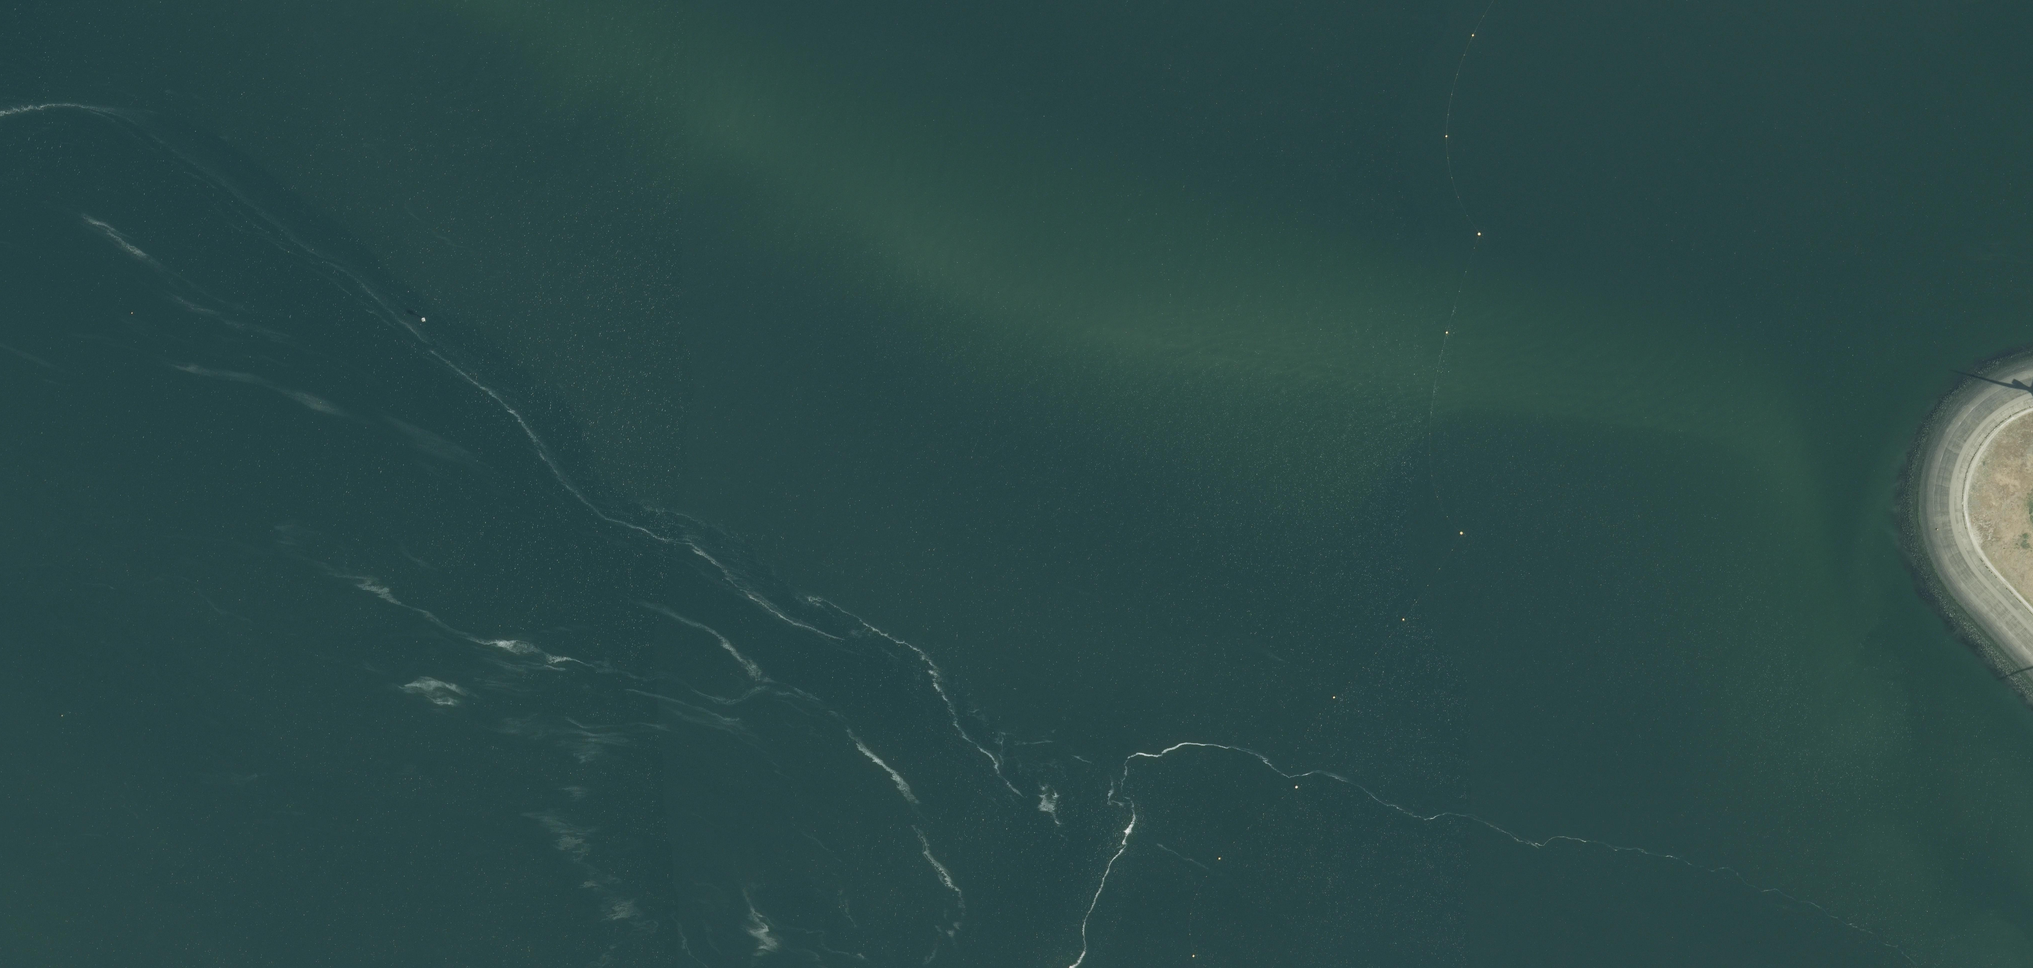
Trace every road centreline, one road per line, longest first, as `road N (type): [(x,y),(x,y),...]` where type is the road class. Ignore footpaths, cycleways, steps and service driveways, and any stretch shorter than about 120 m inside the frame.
road 1 (track): [(2032,403),(1994,427),(1971,464),(1966,509),(1983,555)]

